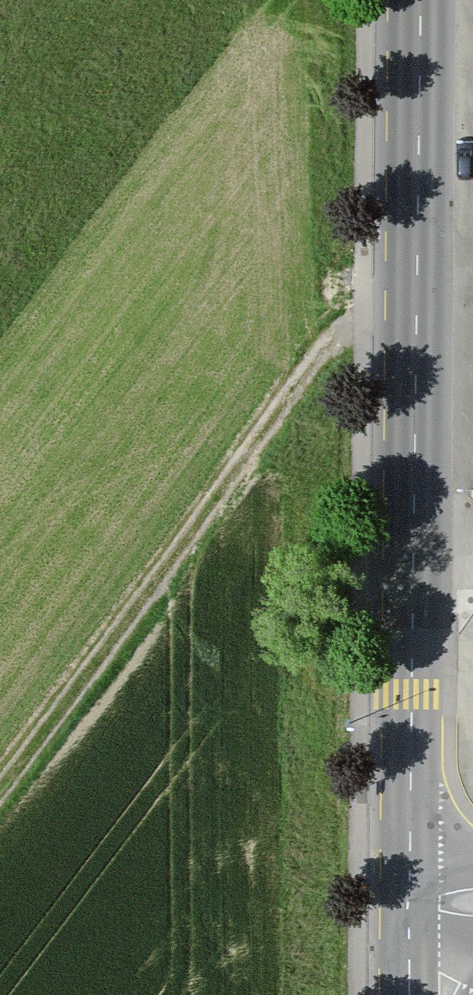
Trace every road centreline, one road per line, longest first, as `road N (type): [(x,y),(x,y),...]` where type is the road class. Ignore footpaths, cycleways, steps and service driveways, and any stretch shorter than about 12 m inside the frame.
road 1 (tertiary): [(413,849),(418,0)]
road 2 (track): [(0,767),(416,228)]

